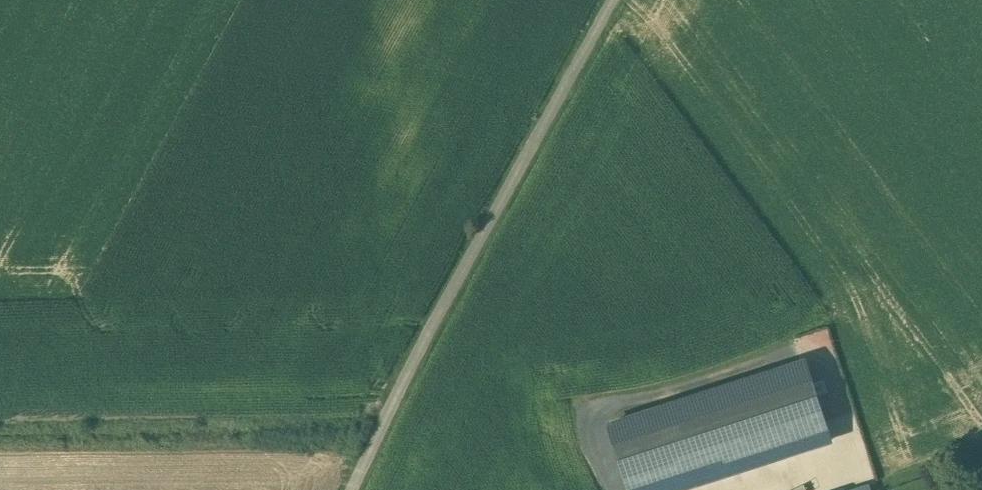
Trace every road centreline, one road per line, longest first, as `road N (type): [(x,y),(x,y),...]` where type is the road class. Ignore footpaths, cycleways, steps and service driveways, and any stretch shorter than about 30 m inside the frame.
road 1 (unclassified): [(352,489),(448,297),(614,0)]

